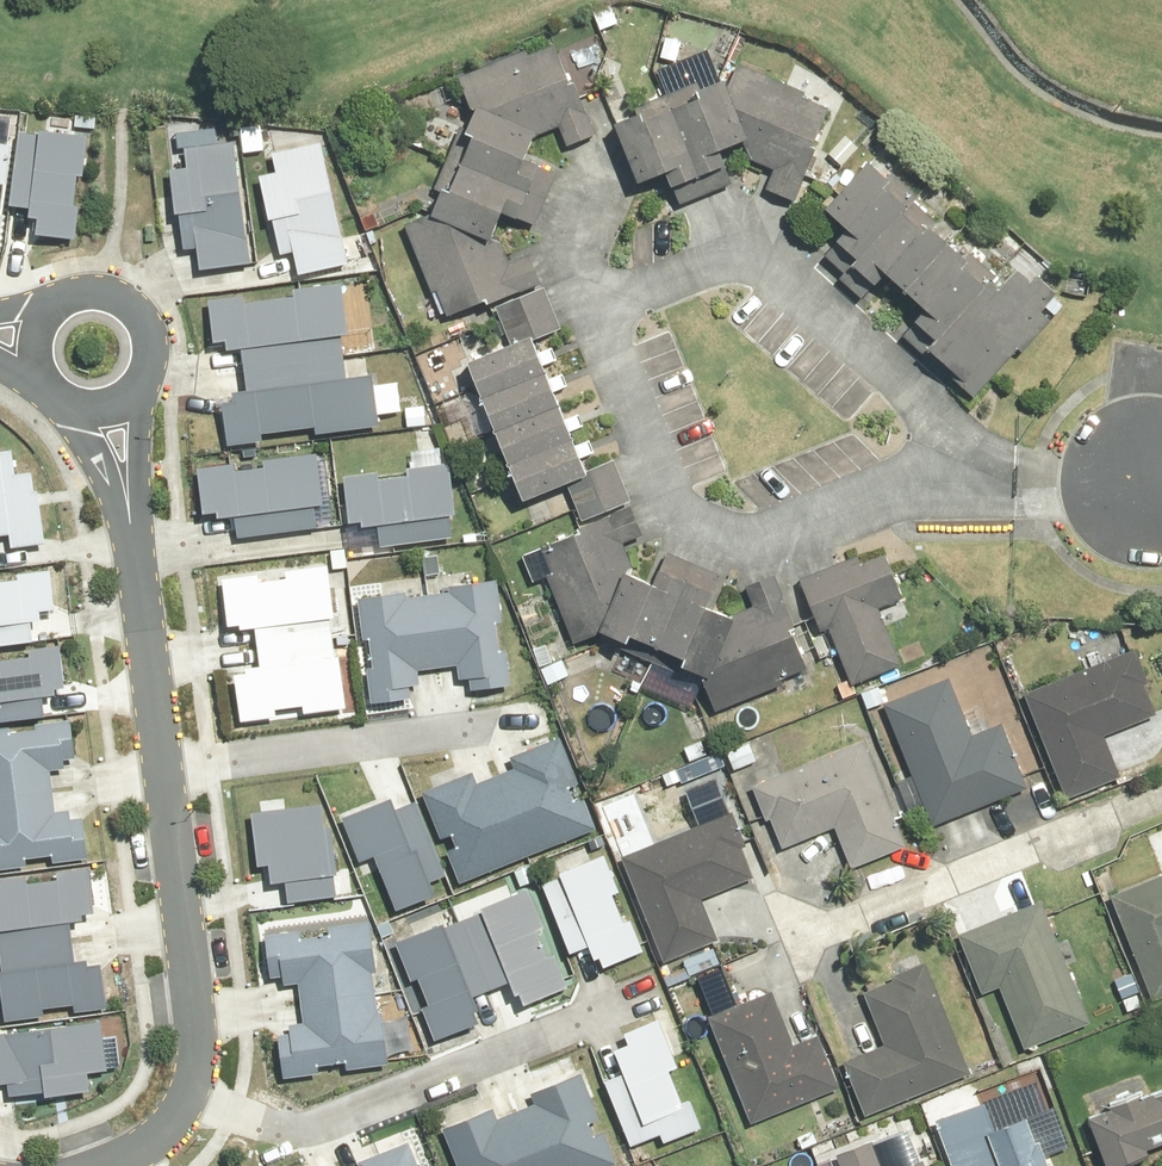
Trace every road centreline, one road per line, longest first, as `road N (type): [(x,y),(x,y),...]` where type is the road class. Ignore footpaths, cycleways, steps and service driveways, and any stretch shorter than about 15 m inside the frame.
road 1 (residential): [(118,403),(158,648),(172,824),(200,1003),(207,1072),(200,1101)]
road 2 (residential): [(749,953),(1161,791)]
road 3 (residential): [(200,1101),(301,1127),(339,1121),(592,1008)]
road 4 (residential): [(30,343),(45,309),(77,290),(115,293),(132,304),(144,319),(151,357),(134,392),(118,403)]
road 5 (residential): [(118,403),(82,409),(49,393),(30,343)]
road 6 (residential): [(200,1101),(148,1147),(98,1165)]

